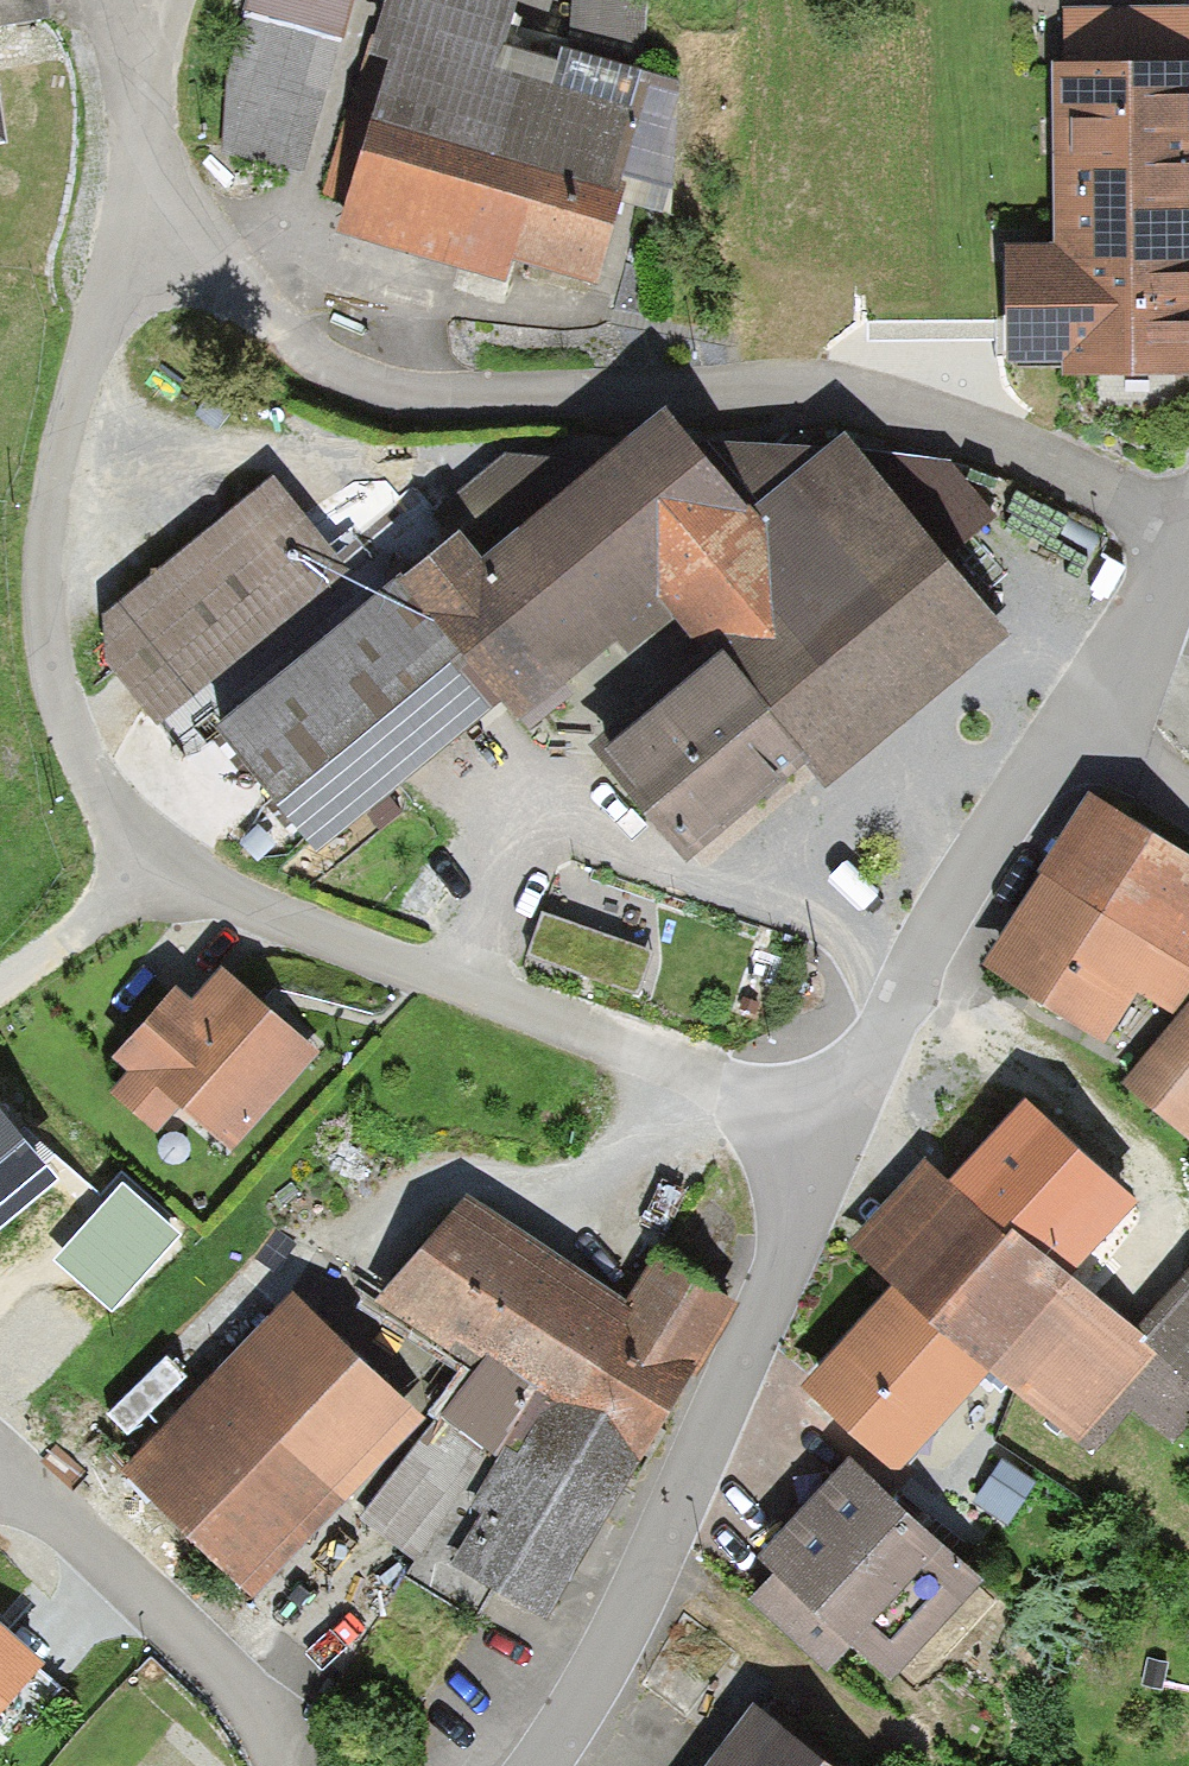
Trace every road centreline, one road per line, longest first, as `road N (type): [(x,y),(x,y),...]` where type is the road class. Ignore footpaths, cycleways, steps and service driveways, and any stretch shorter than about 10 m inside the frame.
road 1 (unclassified): [(163,0),(128,140),(47,595),(86,732),(154,860),(841,1120)]
road 2 (unclassified): [(841,1120),(637,1602),(588,1692),(535,1765)]
road 3 (unclassified): [(1078,722),(938,933),(841,1120)]
road 4 (residential): [(282,1765),(269,1722),(18,1491),(0,1486)]
road 5 (unclassified): [(1188,540),(1078,722)]
road 6 (track): [(0,983),(154,860)]
road 7 (residential): [(1078,722),(1188,796)]

